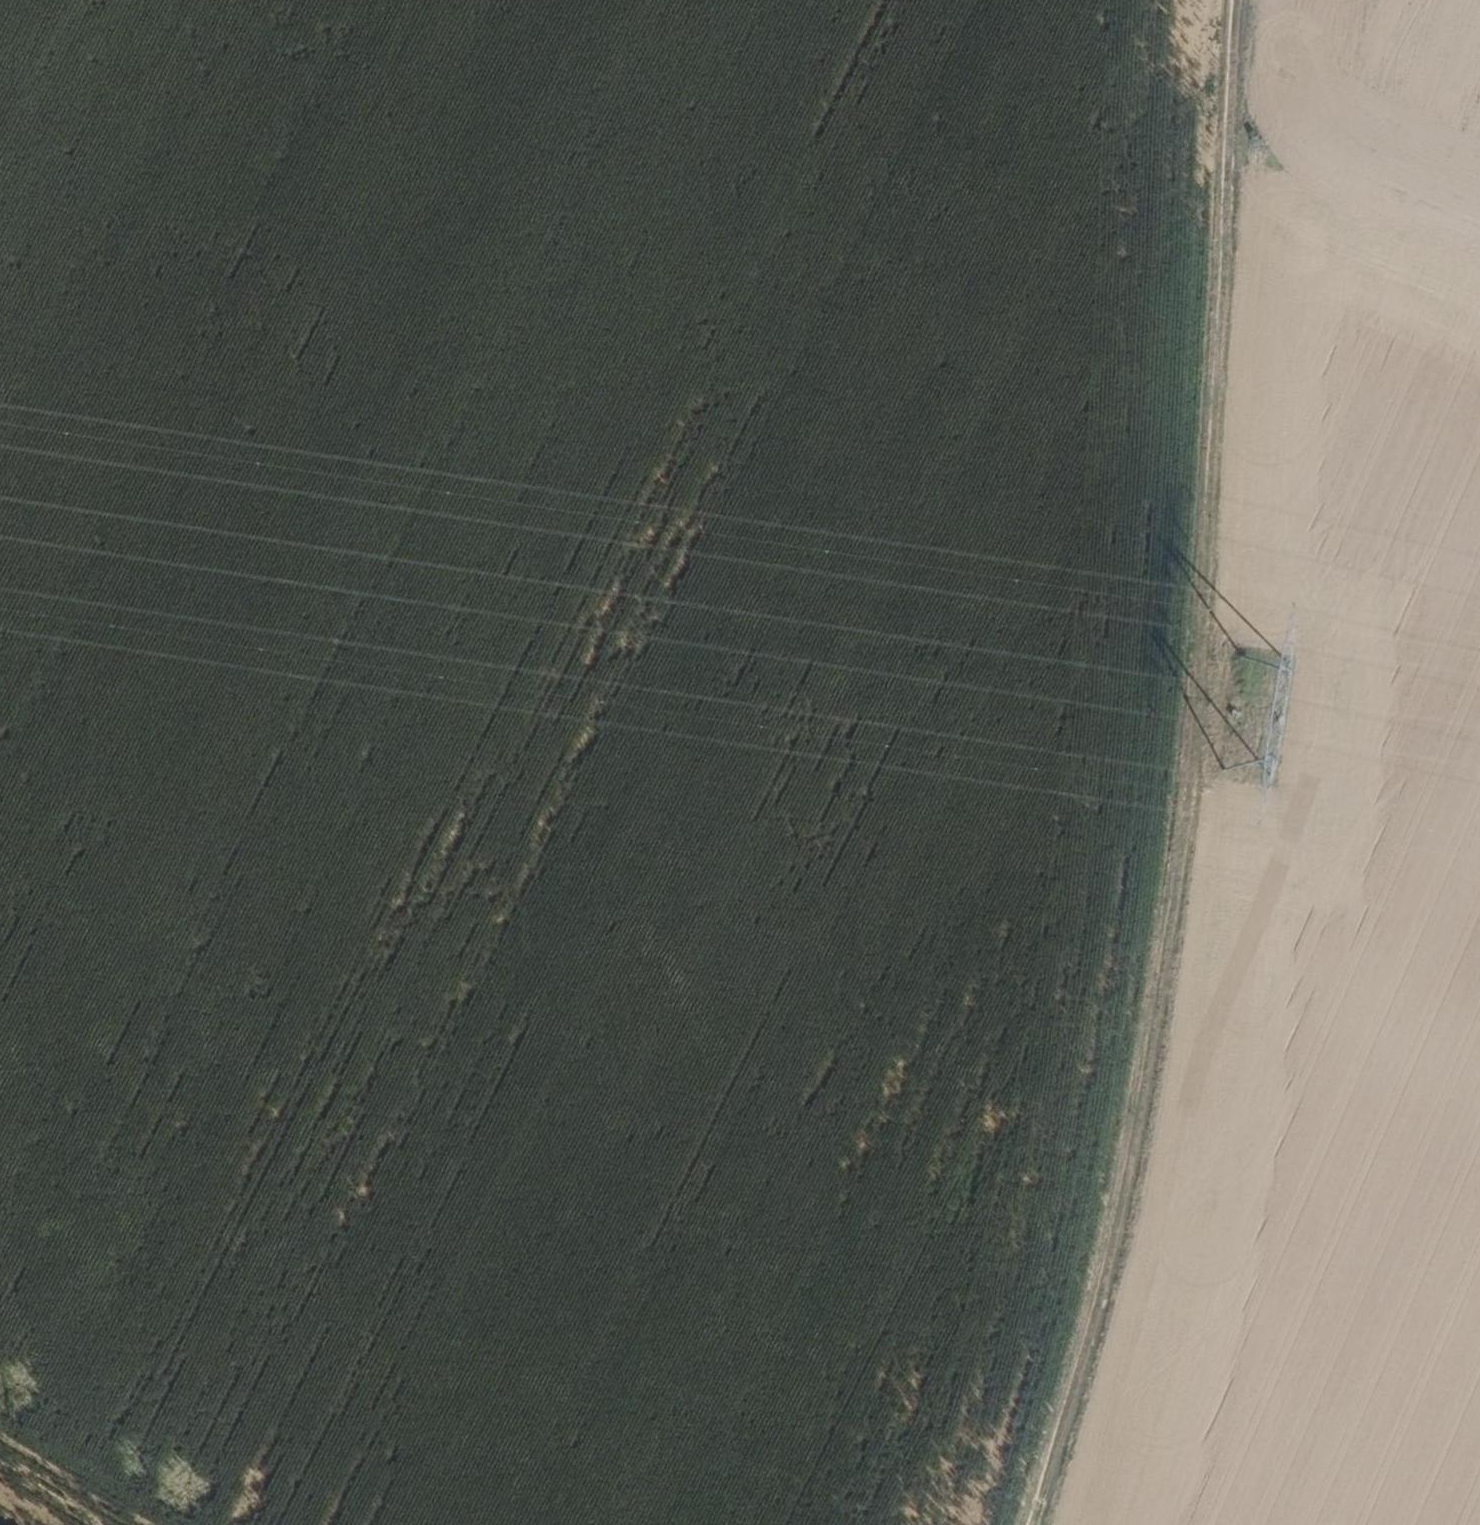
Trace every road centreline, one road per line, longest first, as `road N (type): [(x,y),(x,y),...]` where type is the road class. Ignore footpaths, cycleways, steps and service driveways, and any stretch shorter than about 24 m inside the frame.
road 1 (track): [(1043,1524),(1094,1343),(1236,426),(1252,0)]

